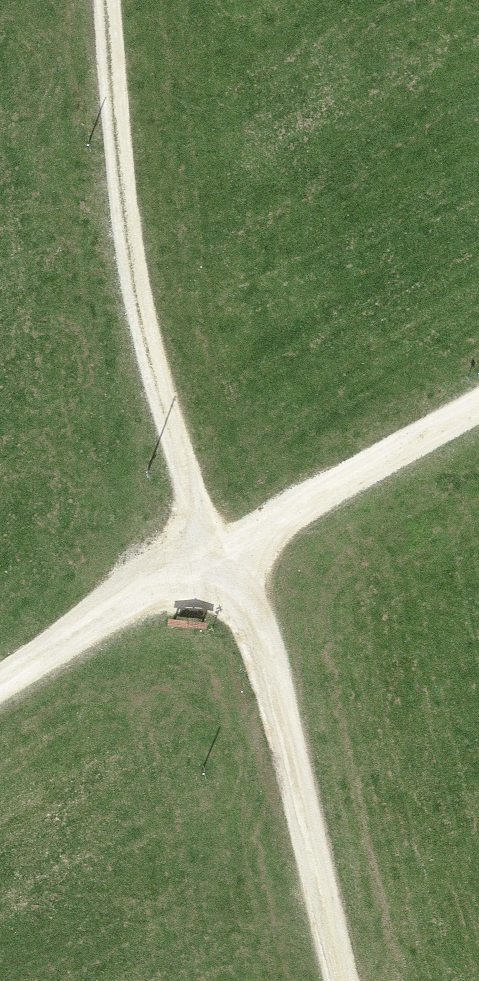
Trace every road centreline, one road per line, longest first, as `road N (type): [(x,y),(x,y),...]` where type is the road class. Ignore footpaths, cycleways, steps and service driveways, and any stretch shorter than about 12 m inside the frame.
road 1 (track): [(220,571),(138,286),(105,0)]
road 2 (track): [(347,980),(260,639),(220,571)]
road 3 (track): [(478,405),(220,571)]
road 4 (track): [(220,571),(159,592),(0,685)]

